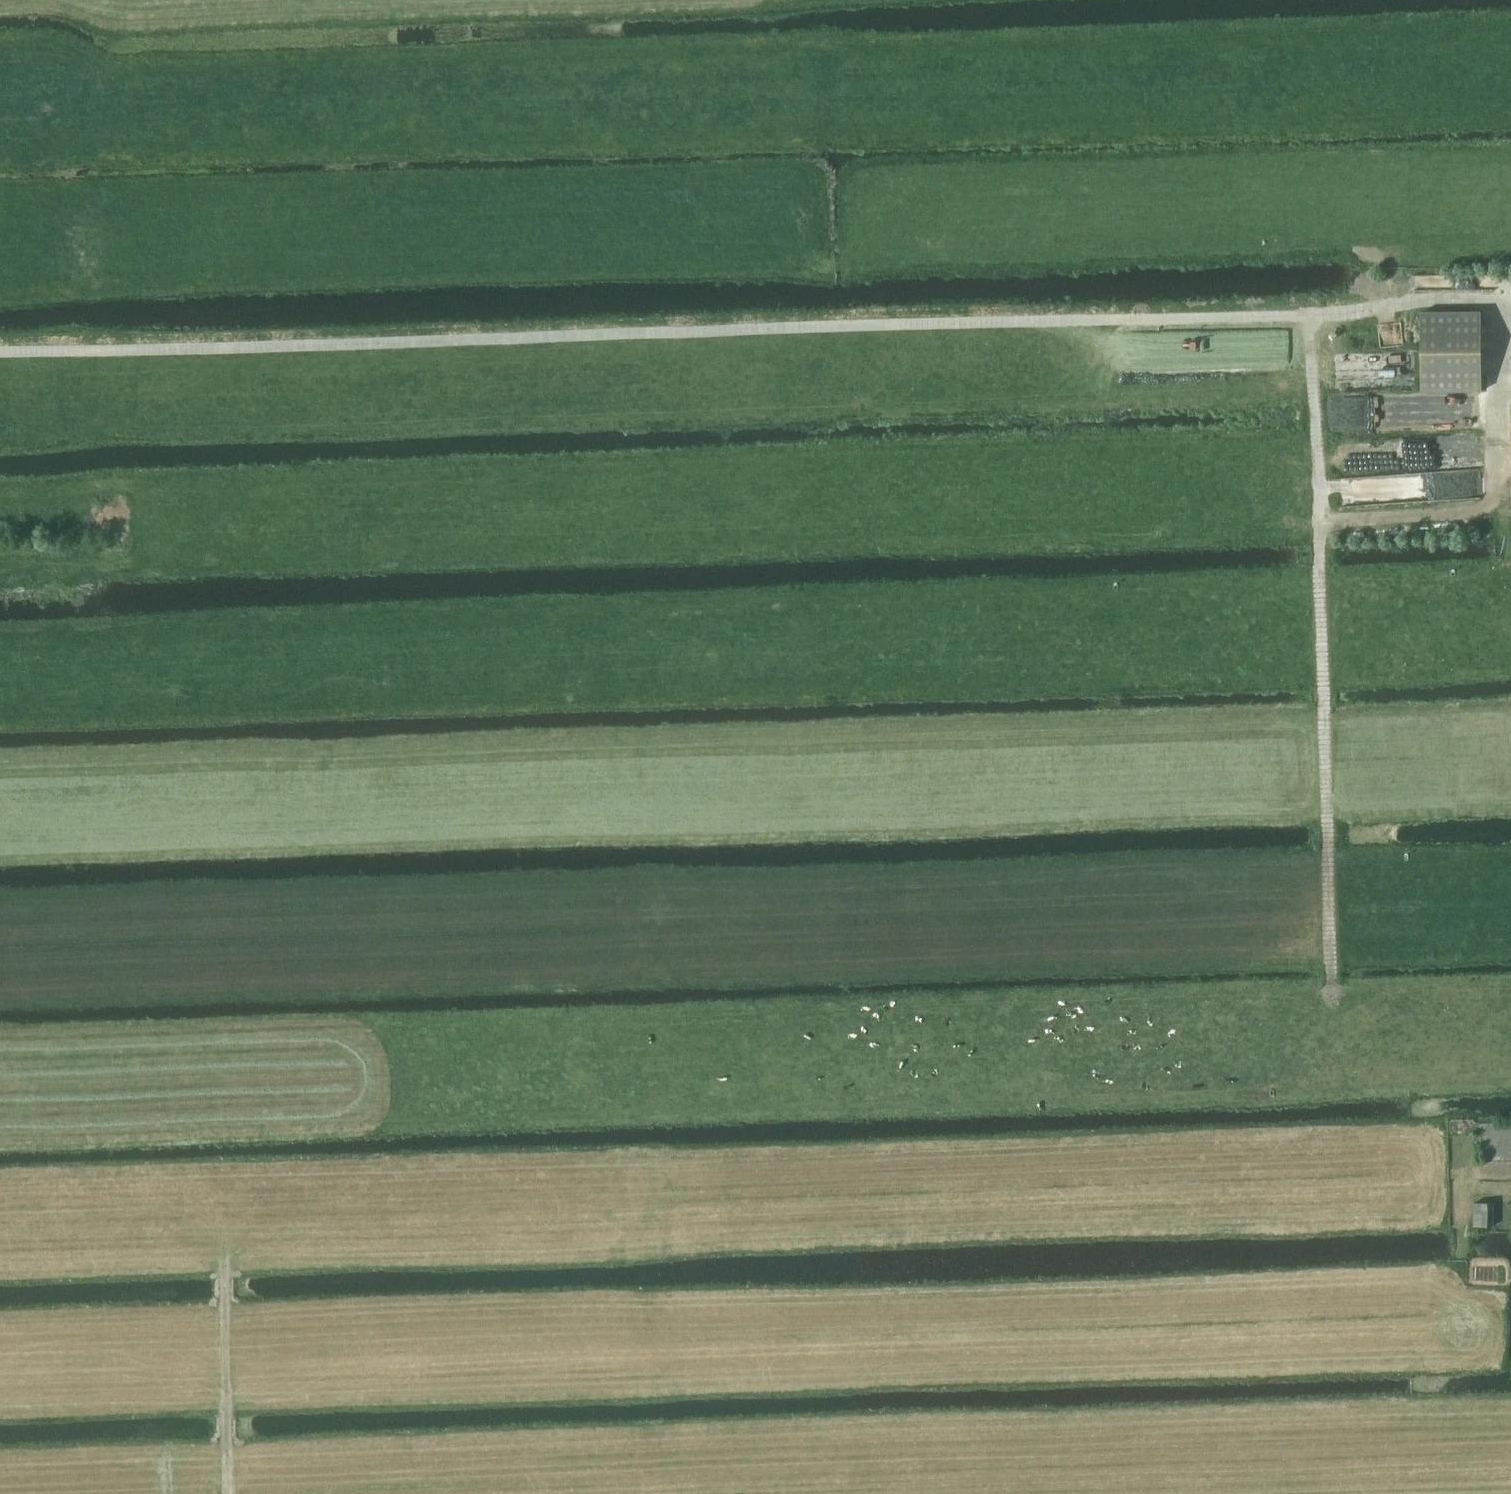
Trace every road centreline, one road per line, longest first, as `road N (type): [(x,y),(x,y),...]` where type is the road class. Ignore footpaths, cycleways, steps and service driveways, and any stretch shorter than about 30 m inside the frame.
road 1 (track): [(0,353),(1510,304)]

